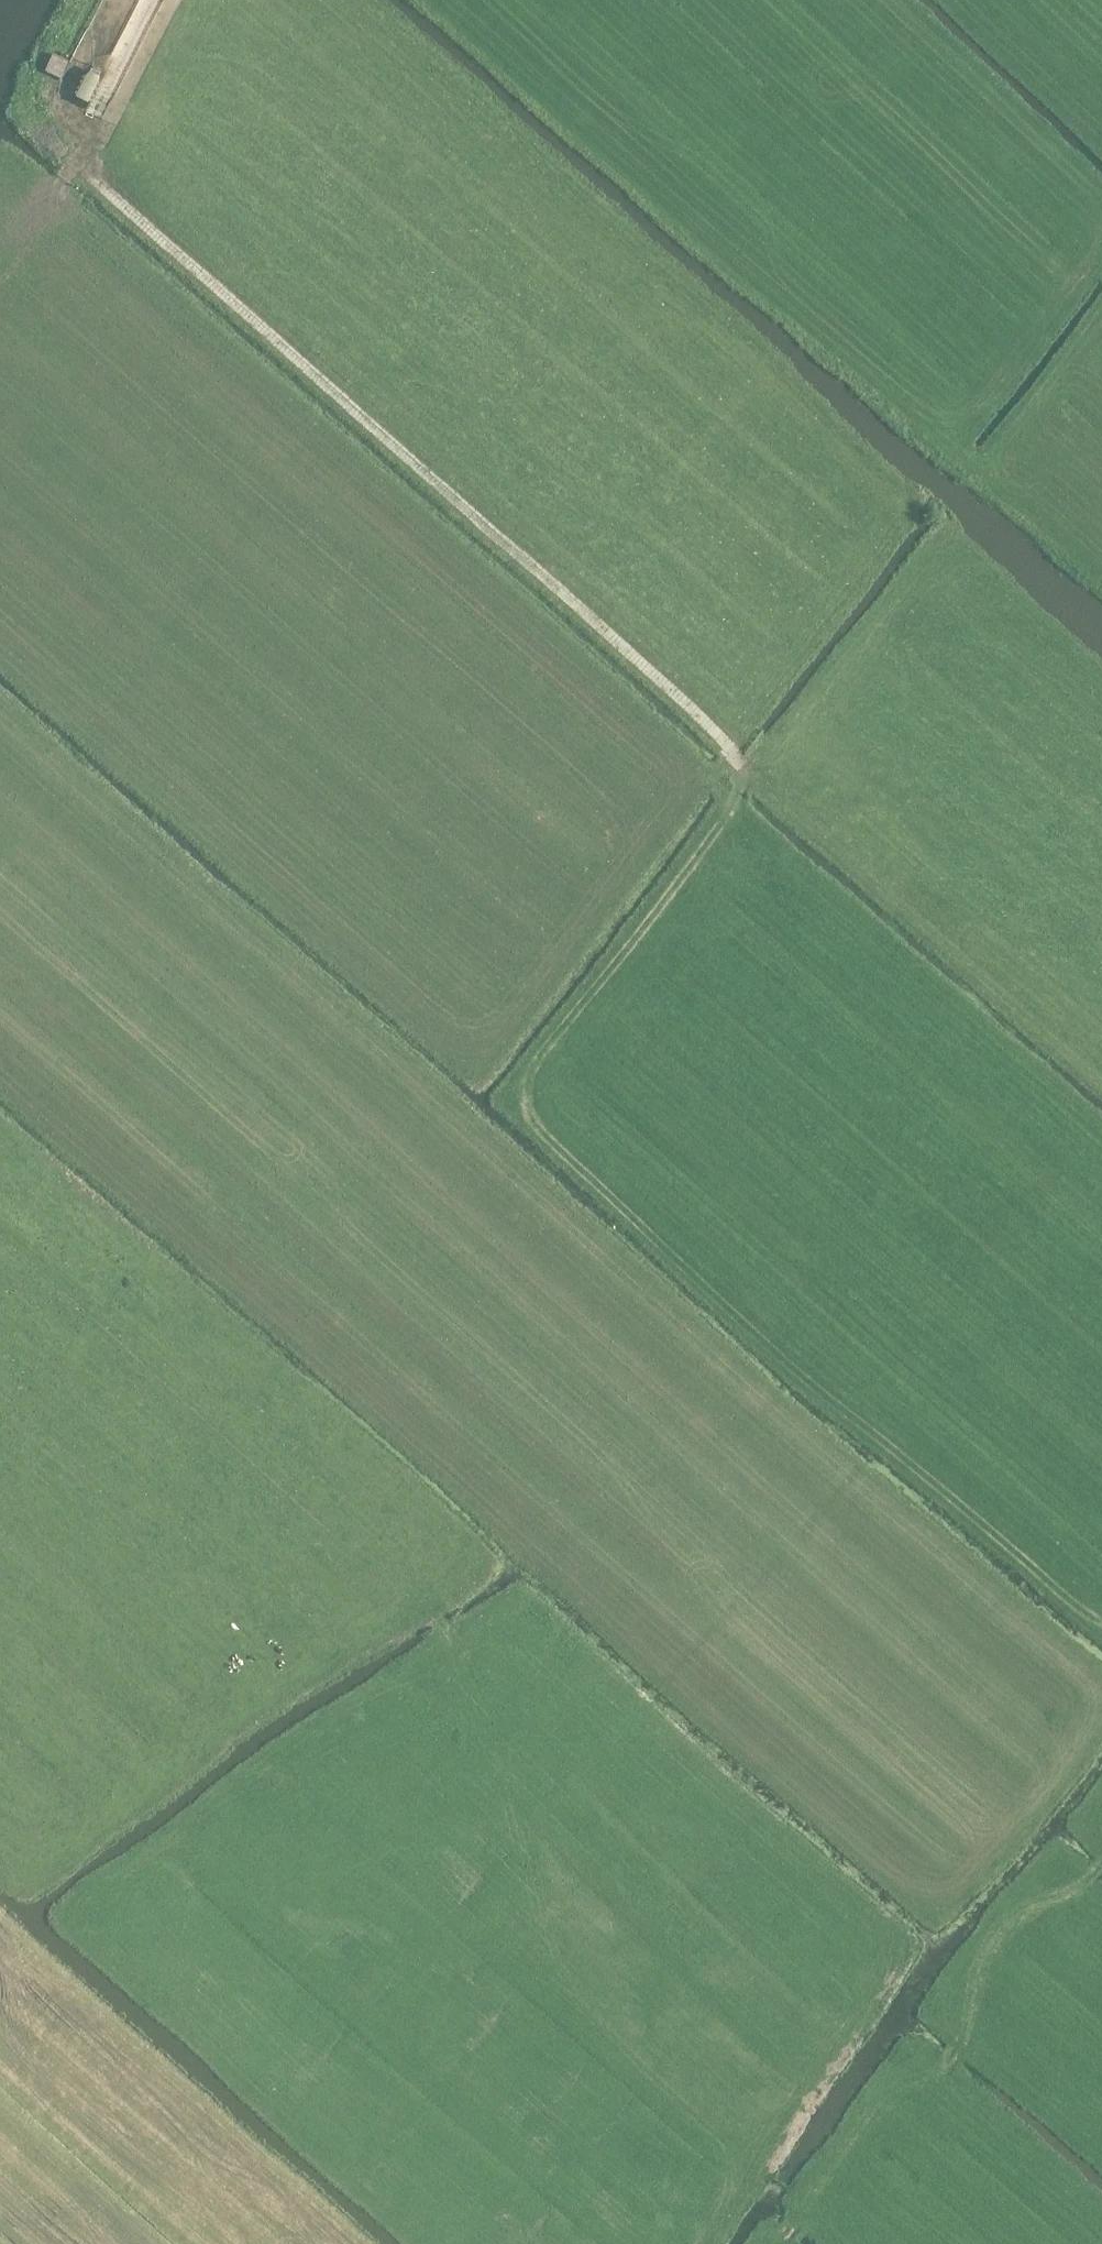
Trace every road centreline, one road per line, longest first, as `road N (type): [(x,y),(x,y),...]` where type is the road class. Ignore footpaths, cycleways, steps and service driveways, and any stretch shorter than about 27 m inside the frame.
road 1 (track): [(733,749),(79,164),(55,191)]
road 2 (track): [(79,164),(110,124),(171,0)]

